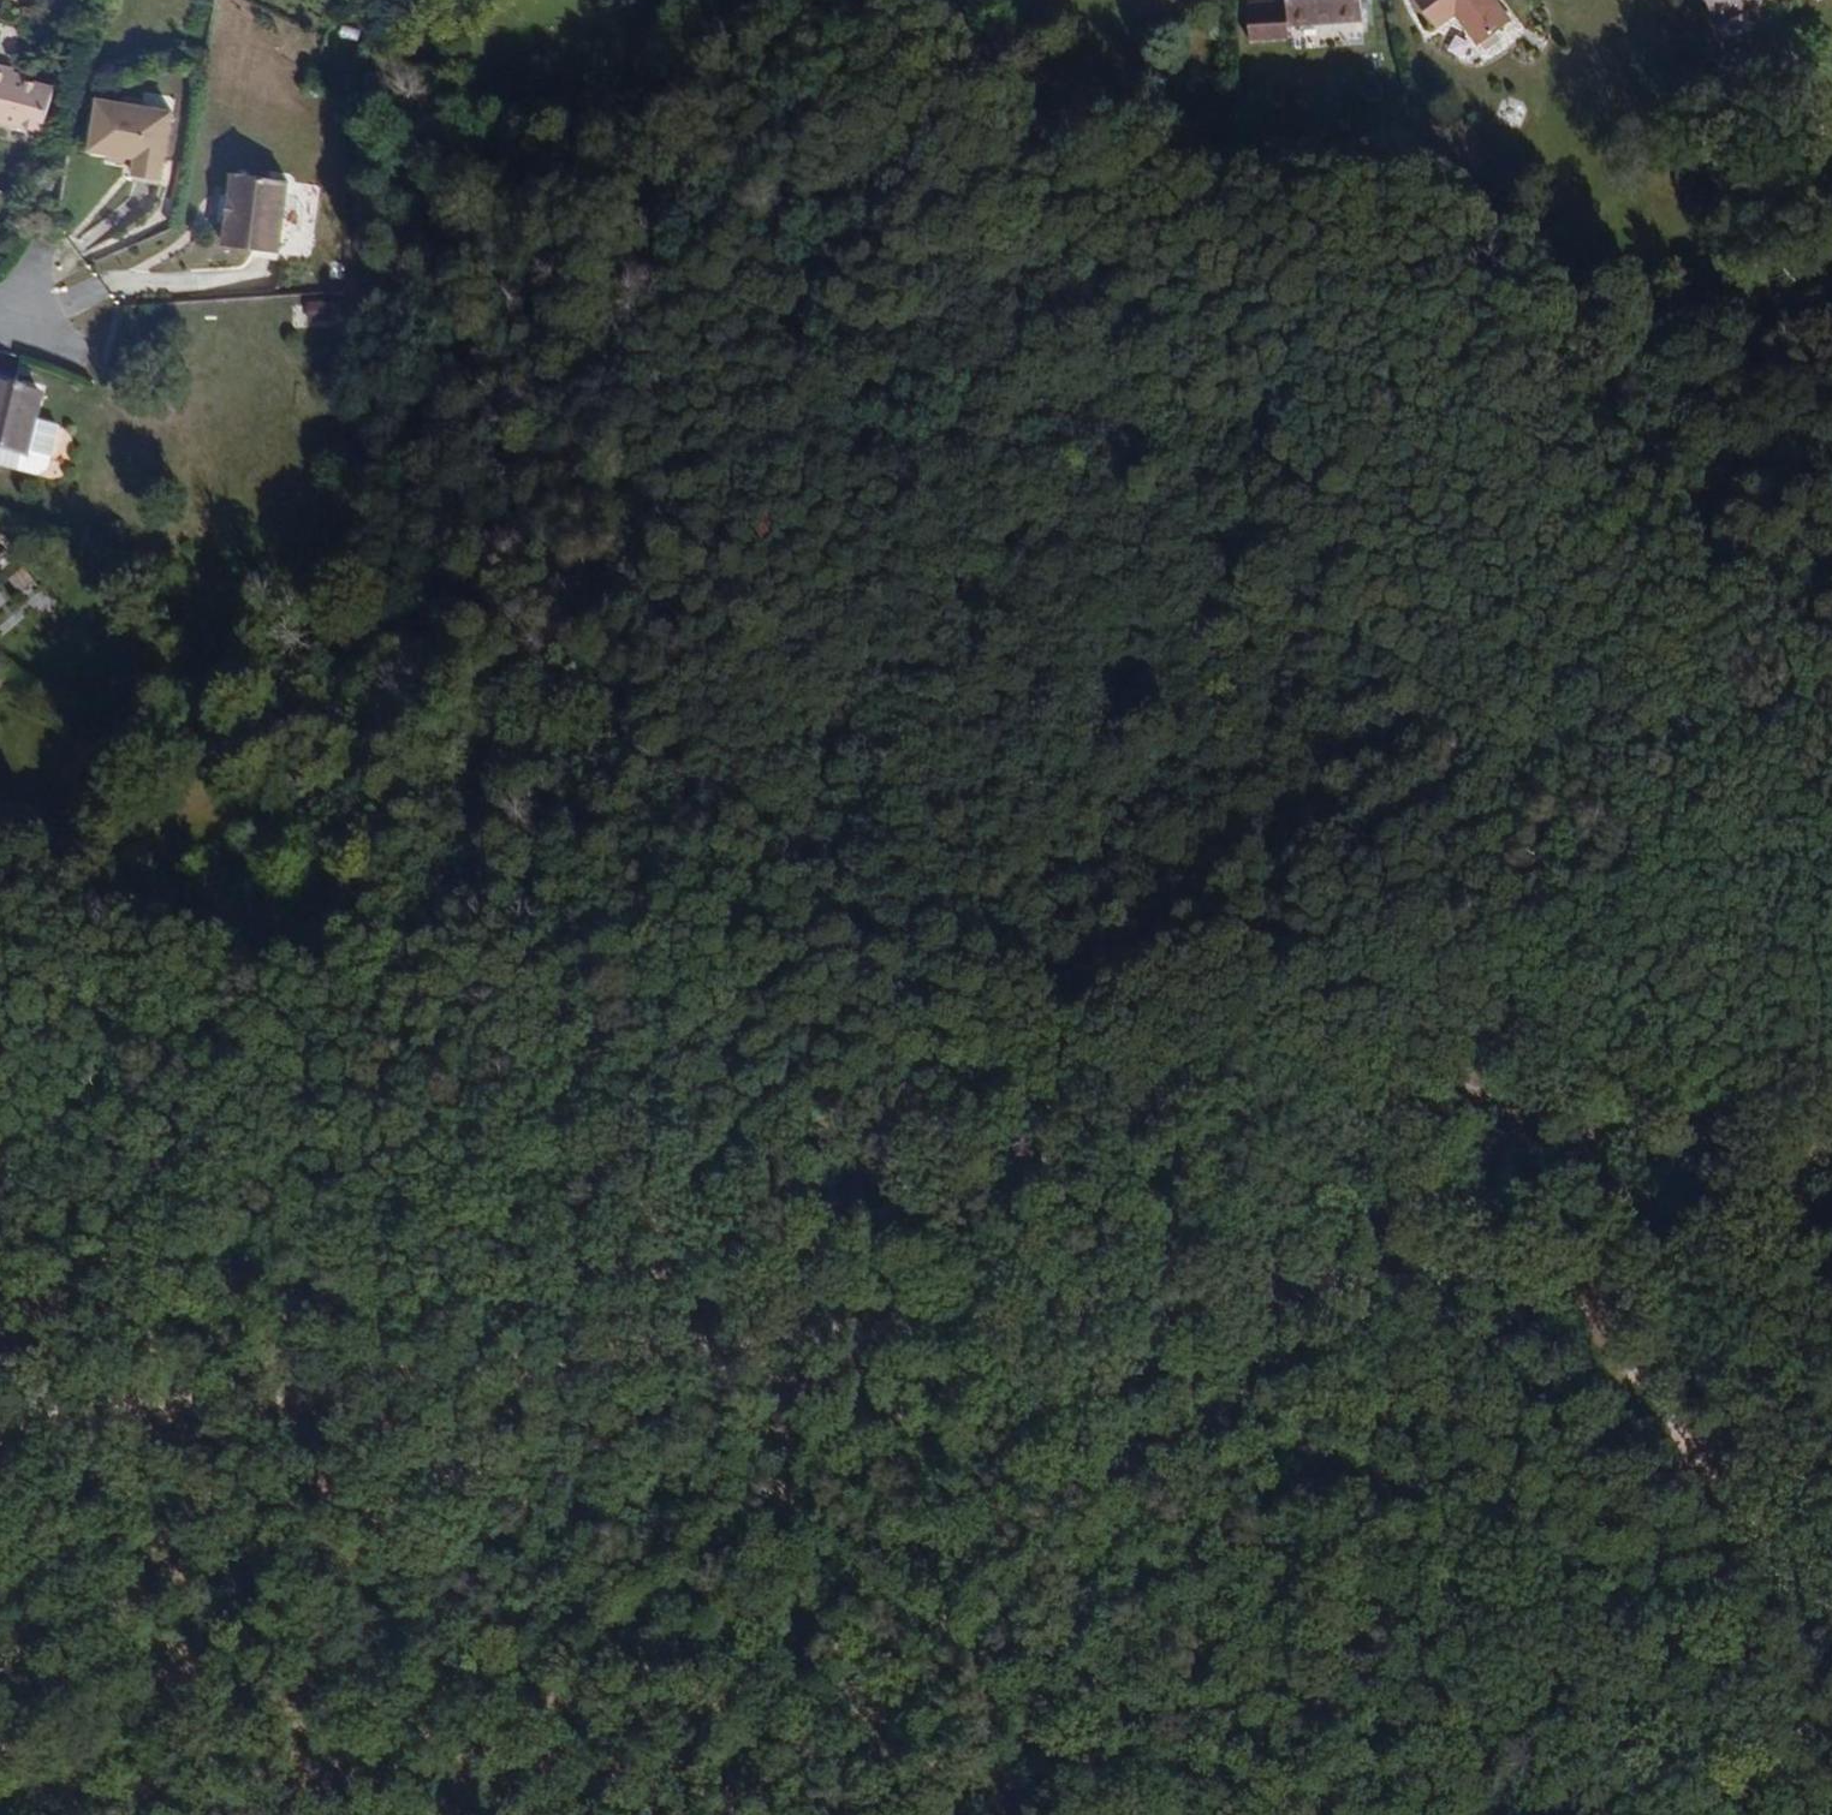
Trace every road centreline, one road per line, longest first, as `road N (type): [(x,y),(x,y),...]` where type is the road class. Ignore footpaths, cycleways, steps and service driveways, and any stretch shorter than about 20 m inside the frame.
road 1 (track): [(0,1416),(225,1407),(481,1357),(873,1331),(1831,1215)]
road 2 (track): [(1561,1247),(1611,1402),(1831,1633)]

